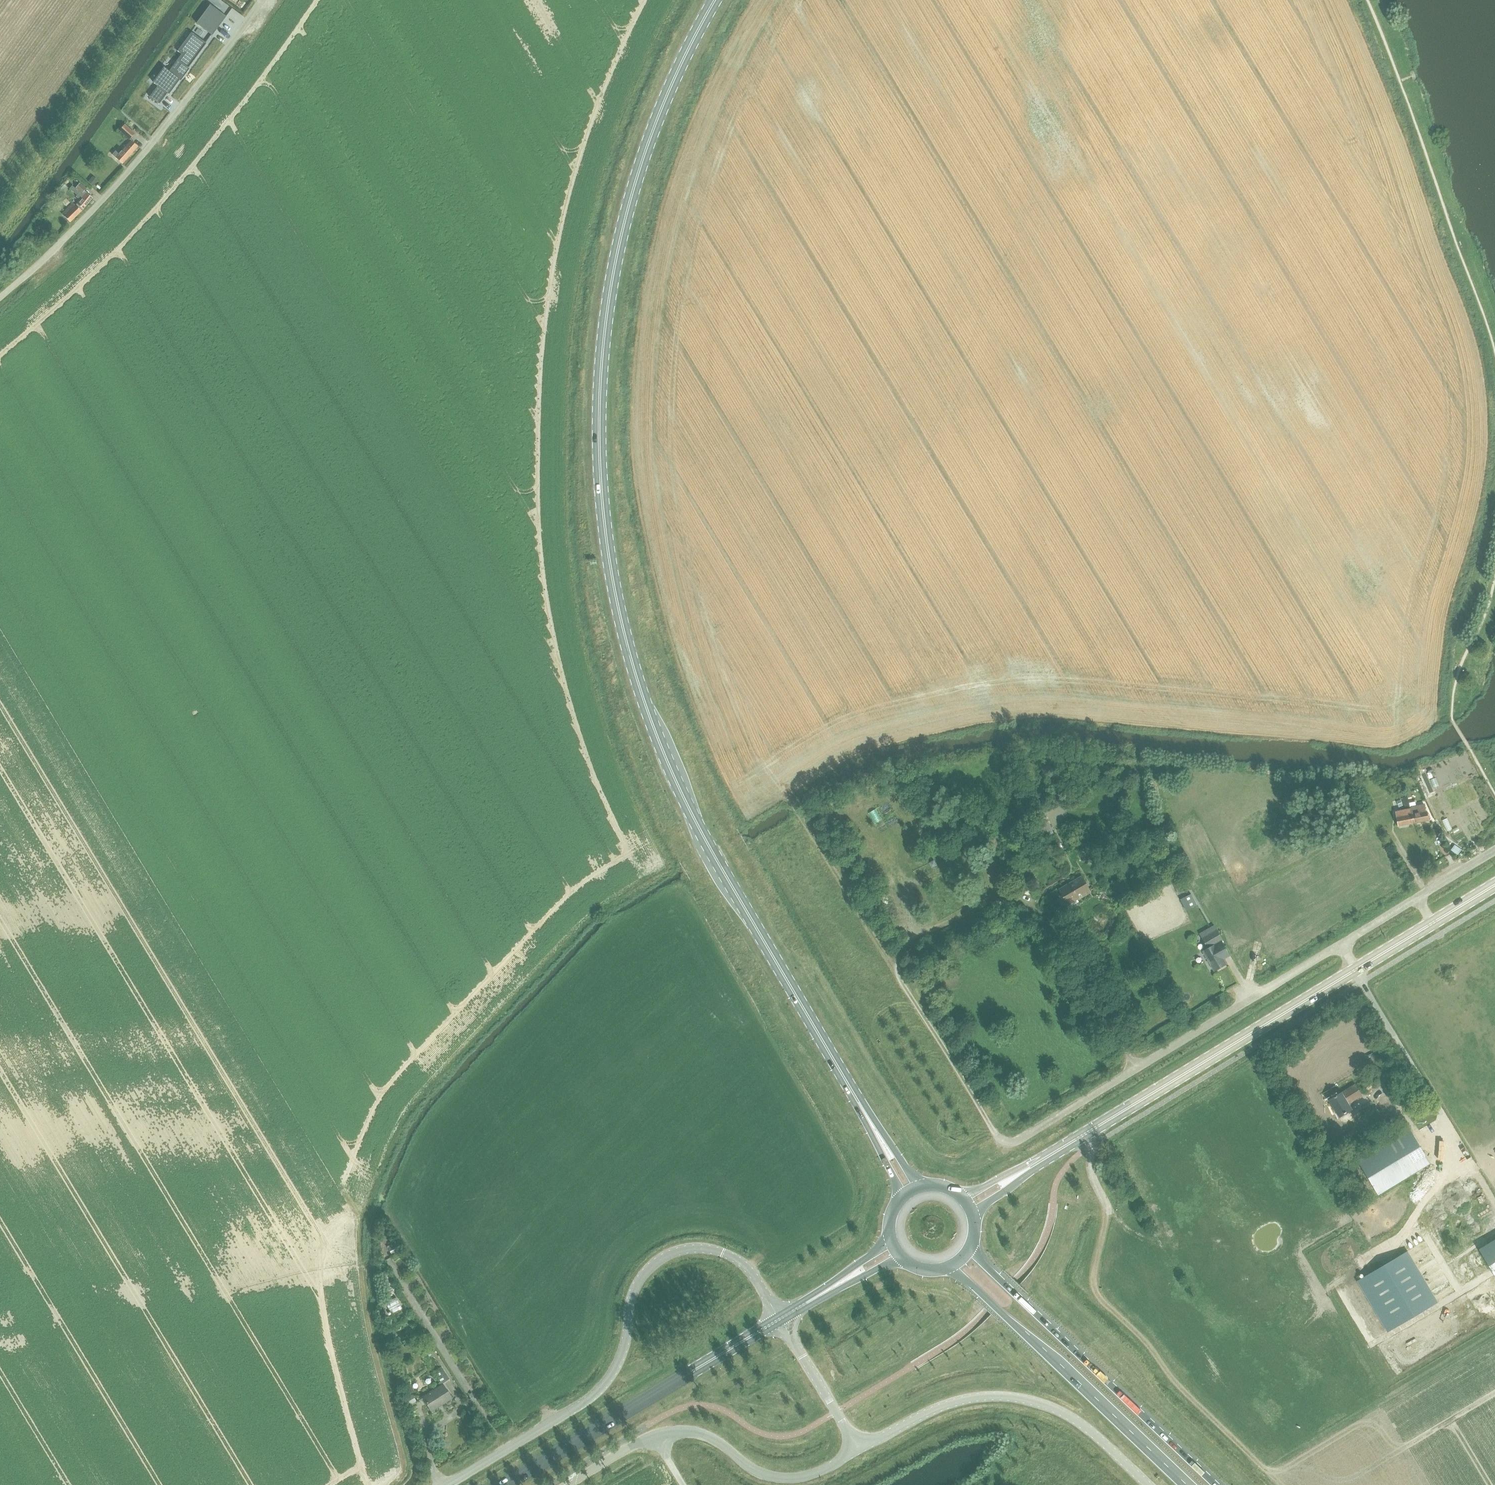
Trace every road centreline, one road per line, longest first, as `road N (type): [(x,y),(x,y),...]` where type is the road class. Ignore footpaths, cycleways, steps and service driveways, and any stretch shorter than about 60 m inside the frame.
road 1 (secondary): [(873,1127),(694,820),(637,680),(616,593),(596,416),(608,306),(648,138),(715,0)]
road 2 (track): [(1137,1068),(1042,913),(1013,896),(990,899),(919,935),(897,969),(998,1137)]
road 3 (unclassified): [(448,1484),(596,1393),(620,1358),(636,1285),(665,1256),(693,1248),(736,1259),(779,1319)]
road 4 (unclassified): [(0,299),(61,248),(165,131),(266,0)]
road 5 (unclassified): [(998,1137),(1014,1142),(1342,944)]
road 6 (tertiary): [(1026,1170),(1355,970)]
road 7 (primary): [(1216,1484),(971,1245)]
road 8 (unclassified): [(858,1450),(940,1407),(1018,1398),(1078,1422),(1148,1484)]
road 9 (unclassified): [(568,1484),(664,1429),(706,1435),(750,1468),(781,1478),(811,1475),(858,1450)]
road 10 (primary): [(504,1484),(779,1319)]
road 11 (trunk): [(969,1282),(1186,1484)]
road 12 (unclassified): [(779,1319),(858,1450)]

